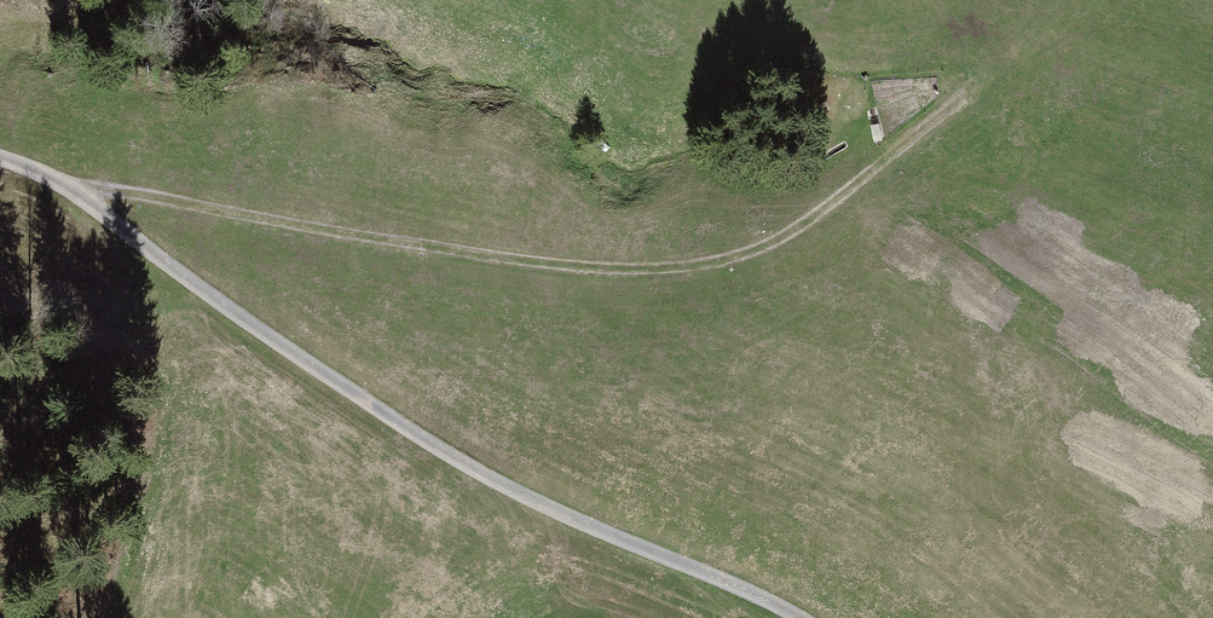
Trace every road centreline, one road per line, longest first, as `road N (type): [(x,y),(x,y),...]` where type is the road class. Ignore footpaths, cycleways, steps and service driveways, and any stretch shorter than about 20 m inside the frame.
road 1 (track): [(89,194),(153,193),(602,274),(763,262),(970,98)]
road 2 (track): [(792,617),(735,584),(505,490),(359,407),(89,194)]

